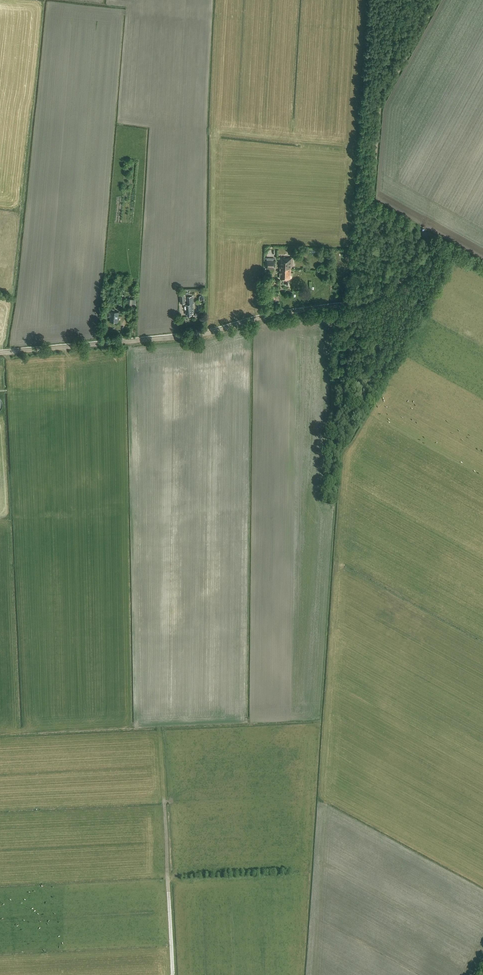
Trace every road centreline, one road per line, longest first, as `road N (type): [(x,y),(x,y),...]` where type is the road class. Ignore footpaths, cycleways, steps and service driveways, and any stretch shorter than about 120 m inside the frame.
road 1 (track): [(0,354),(200,335),(357,304),(437,251),(482,272)]

